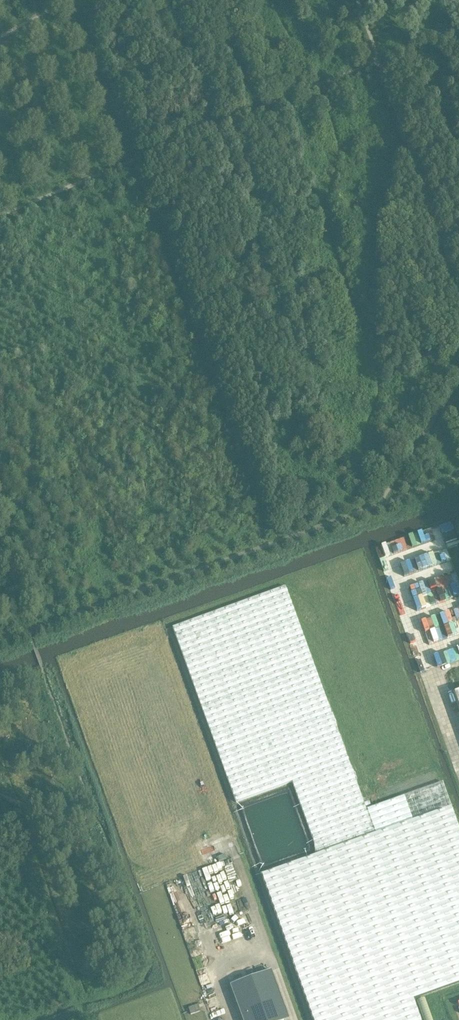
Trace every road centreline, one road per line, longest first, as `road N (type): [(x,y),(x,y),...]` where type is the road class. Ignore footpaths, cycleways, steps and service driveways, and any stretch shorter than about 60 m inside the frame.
road 1 (track): [(66,619),(45,562),(49,541),(31,503),(30,459),(0,391)]
road 2 (track): [(0,124),(0,0)]

